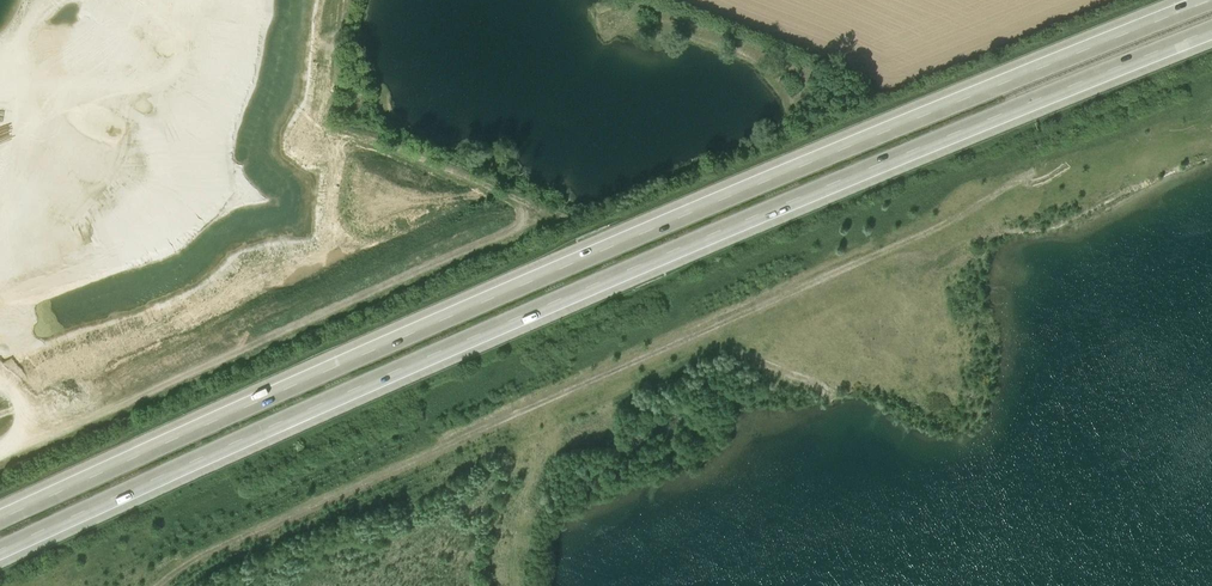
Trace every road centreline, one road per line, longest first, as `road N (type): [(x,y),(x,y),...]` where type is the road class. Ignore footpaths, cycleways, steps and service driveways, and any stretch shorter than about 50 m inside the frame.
road 1 (motorway): [(1211,0),(483,303),(0,520)]
road 2 (motorway): [(0,549),(551,304),(1211,30)]

